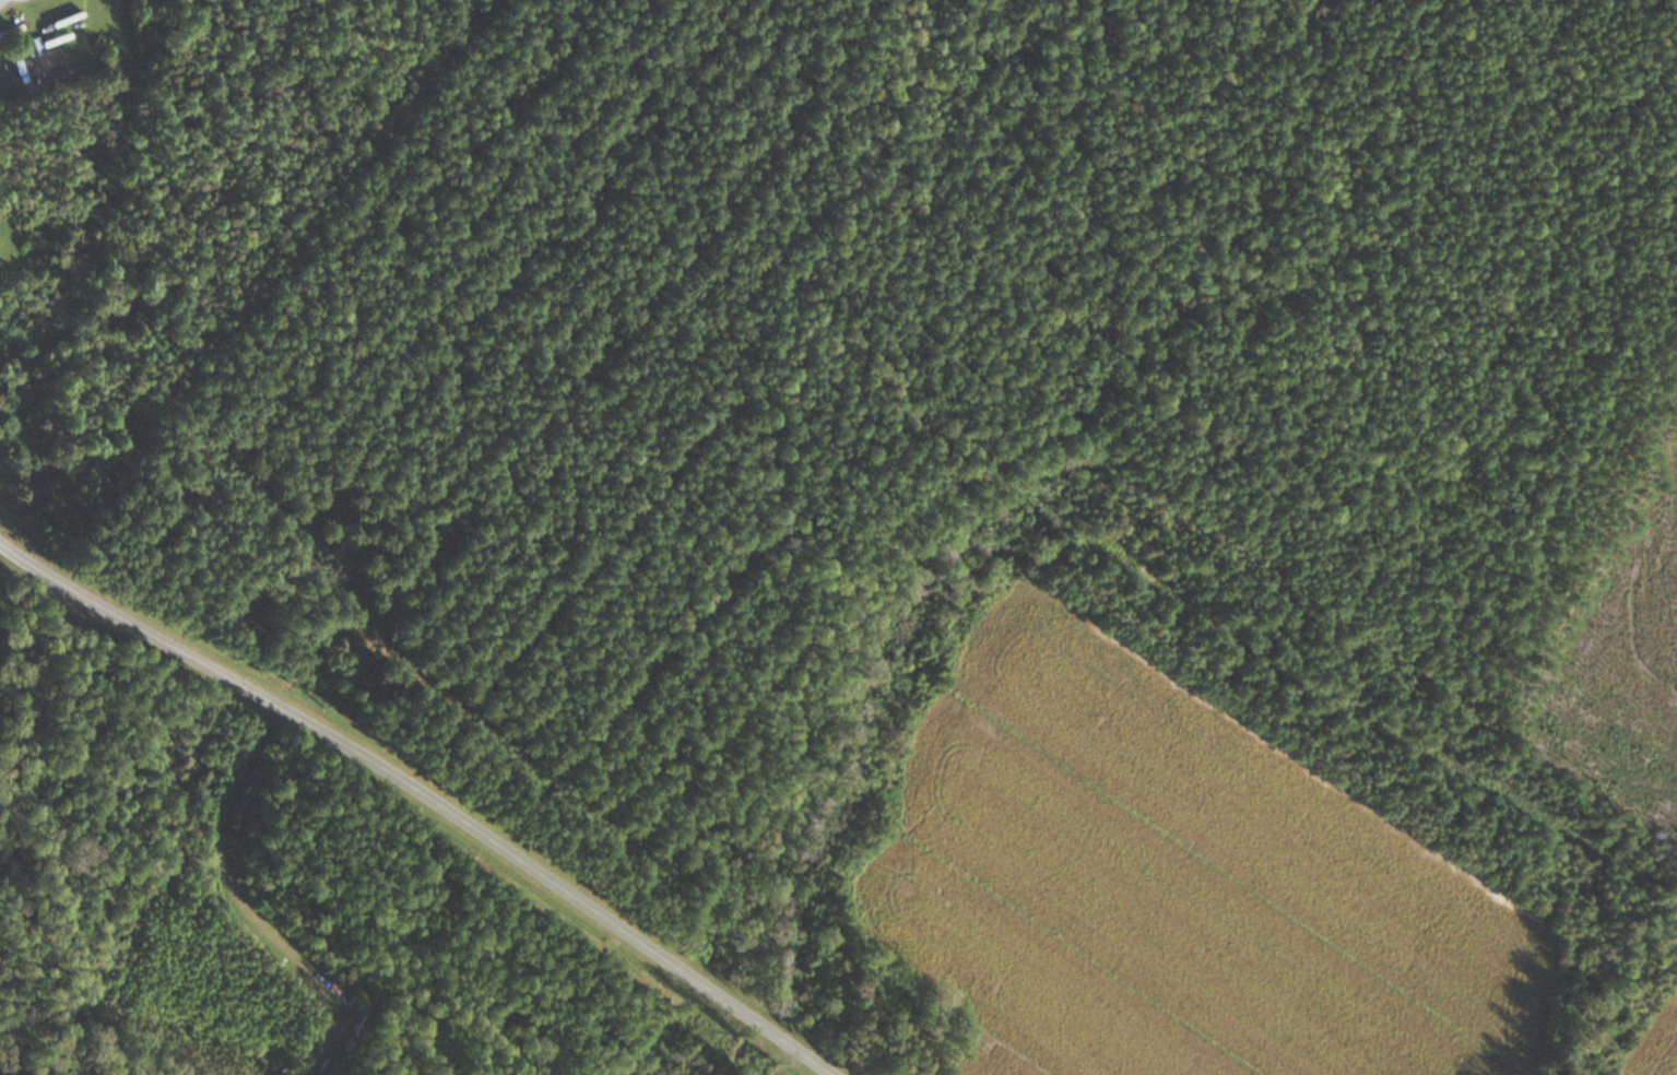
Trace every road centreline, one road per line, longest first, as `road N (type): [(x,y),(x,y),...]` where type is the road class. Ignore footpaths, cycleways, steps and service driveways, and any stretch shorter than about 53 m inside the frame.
road 1 (residential): [(660,957),(377,765),(0,545)]
road 2 (residential): [(831,1074),(660,957)]

